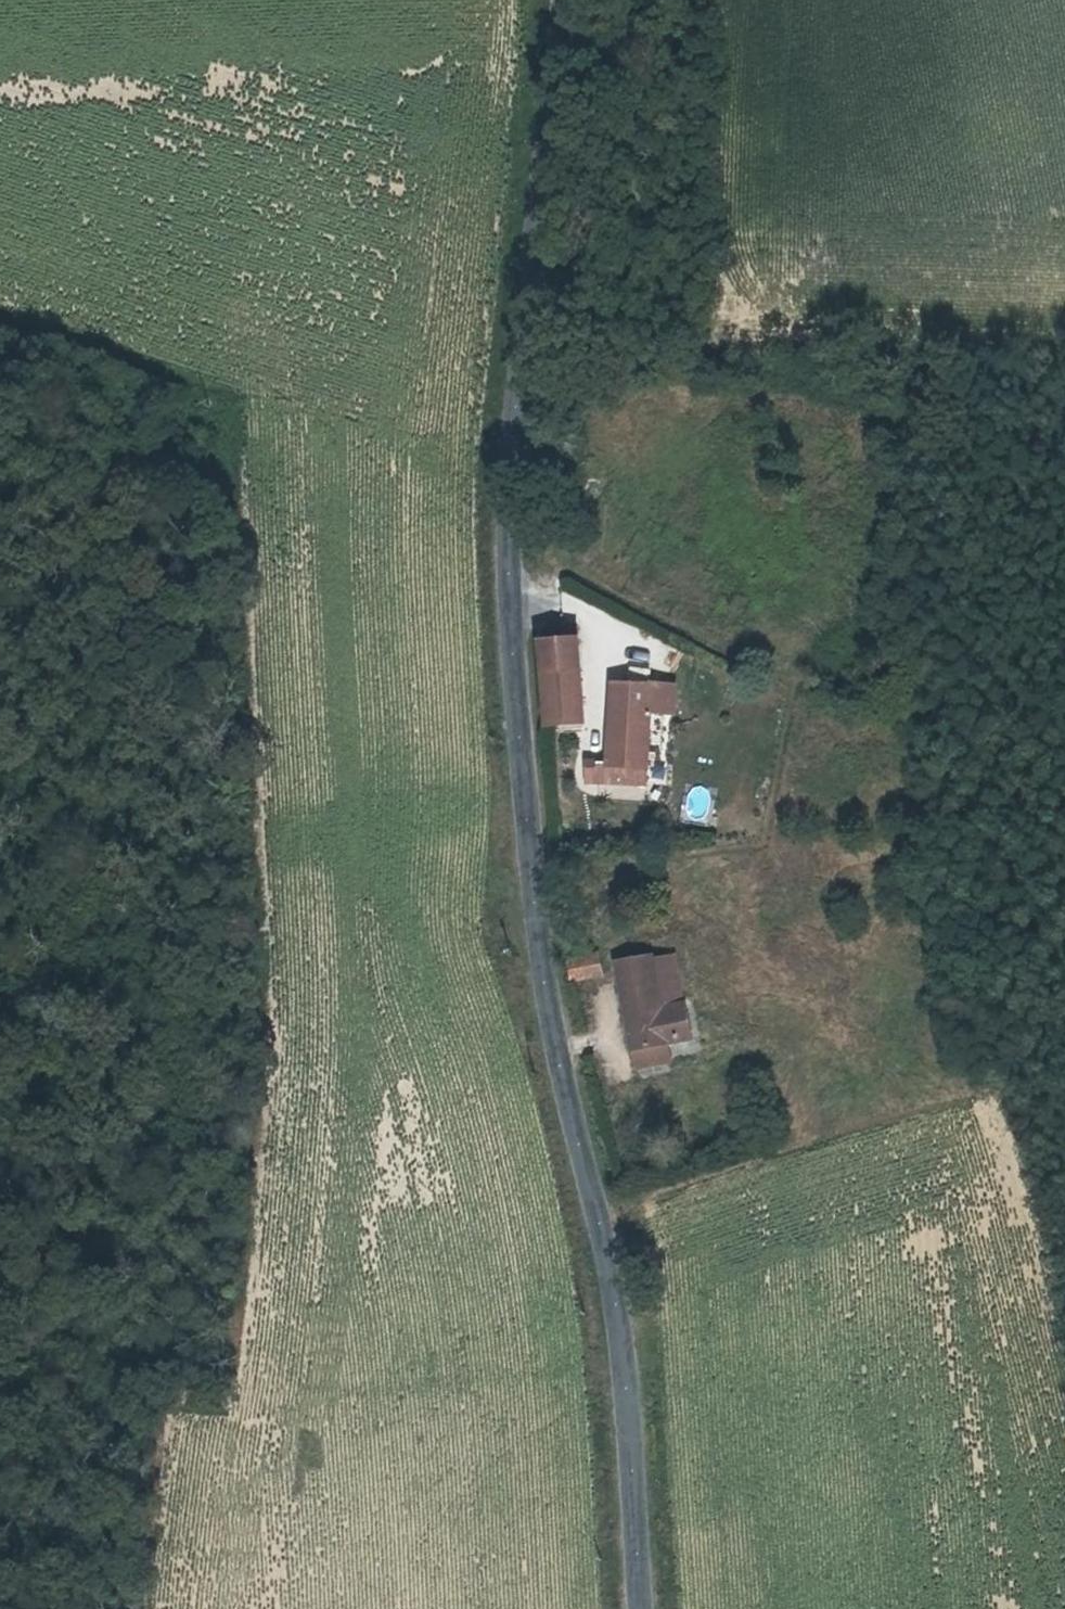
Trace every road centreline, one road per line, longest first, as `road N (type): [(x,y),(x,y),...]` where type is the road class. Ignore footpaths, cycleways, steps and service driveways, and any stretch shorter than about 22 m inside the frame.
road 1 (tertiary): [(562,0),(524,437),(520,693),(546,949),(601,1187),(634,1401),(644,1608)]

